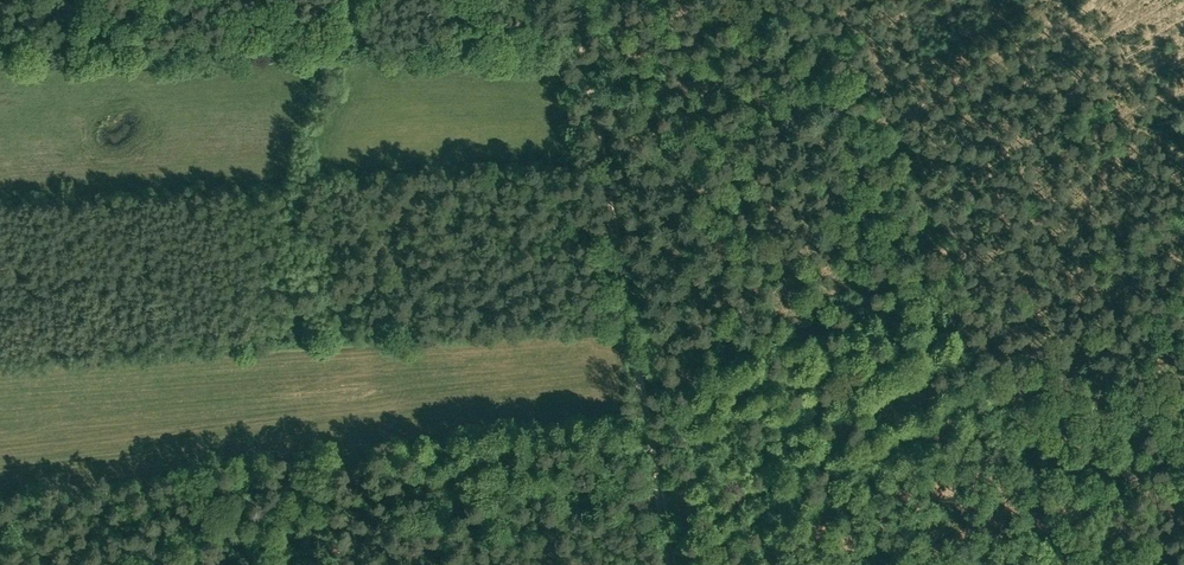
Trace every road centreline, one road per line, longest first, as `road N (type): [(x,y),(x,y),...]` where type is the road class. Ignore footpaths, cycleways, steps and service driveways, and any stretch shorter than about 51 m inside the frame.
road 1 (track): [(684,564),(582,0)]

